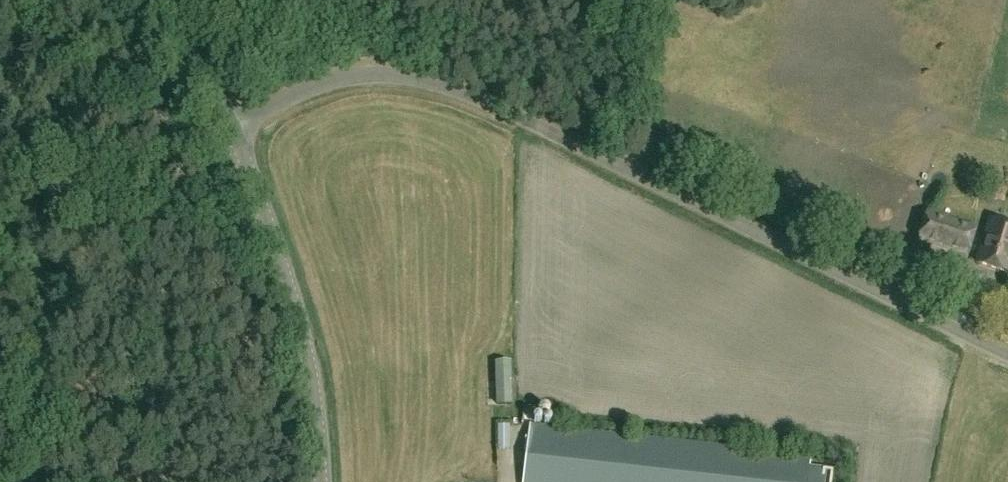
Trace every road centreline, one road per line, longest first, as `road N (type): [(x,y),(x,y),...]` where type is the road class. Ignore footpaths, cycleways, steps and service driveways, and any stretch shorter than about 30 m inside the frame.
road 1 (unclassified): [(1007,355),(453,90),(412,80),(349,81),(236,128)]
road 2 (unclassified): [(327,481),(302,300),(279,216),(236,128)]
road 3 (unclassified): [(236,128),(156,0)]

